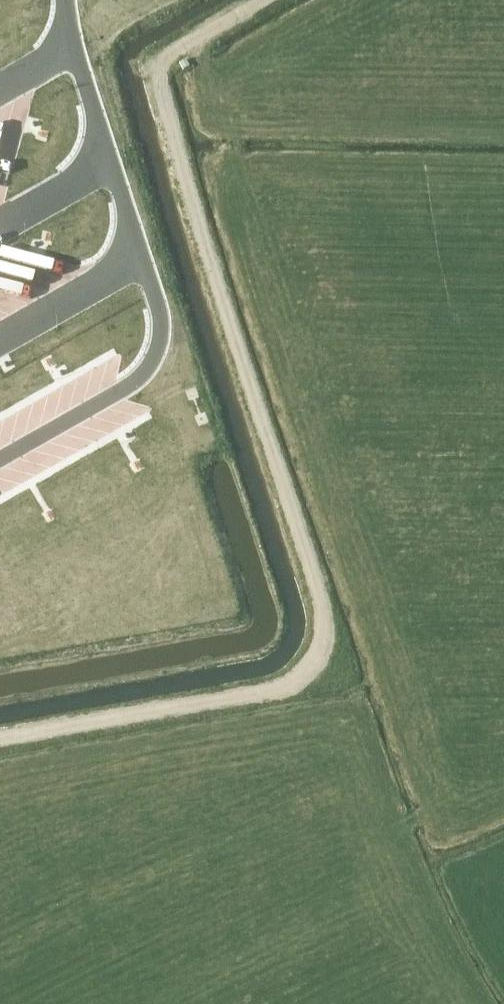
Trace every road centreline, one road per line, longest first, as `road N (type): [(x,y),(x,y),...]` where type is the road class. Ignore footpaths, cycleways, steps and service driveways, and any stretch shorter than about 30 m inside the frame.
road 1 (track): [(185,42),(229,123),(234,169),(436,812),(396,829),(477,1003)]
road 2 (track): [(0,737),(270,692),(297,681),(320,649),(320,604),(189,188),(161,57)]

